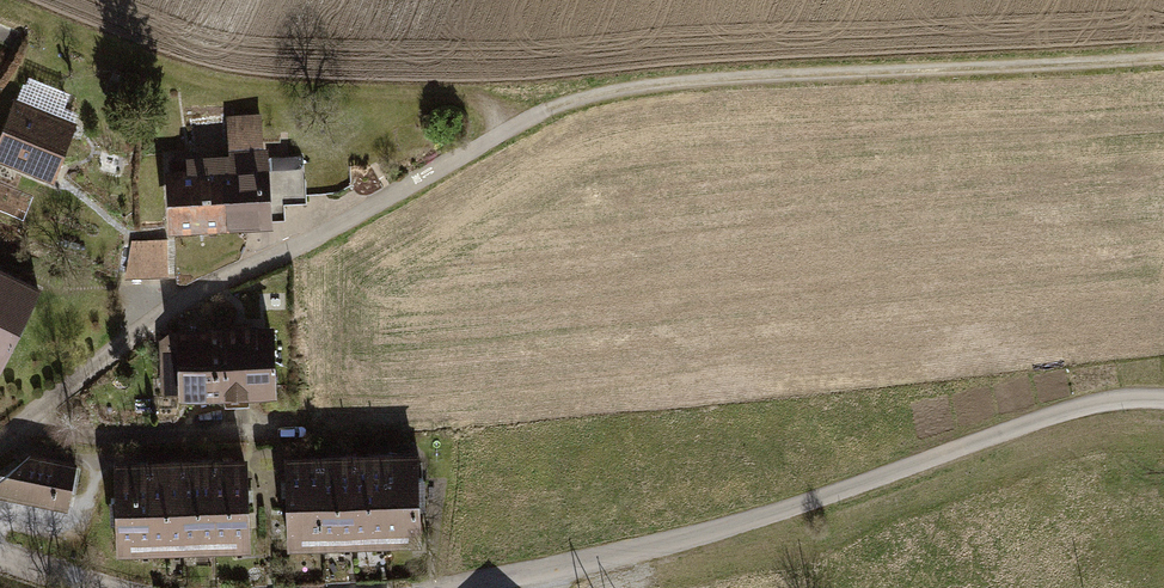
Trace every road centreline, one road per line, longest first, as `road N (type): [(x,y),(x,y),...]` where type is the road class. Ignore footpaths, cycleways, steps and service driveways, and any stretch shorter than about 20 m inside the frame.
road 1 (residential): [(471,587),(646,551),(1104,402),(1163,404)]
road 2 (residential): [(0,442),(179,303),(547,111)]
road 3 (track): [(547,111),(704,80),(1163,59)]

